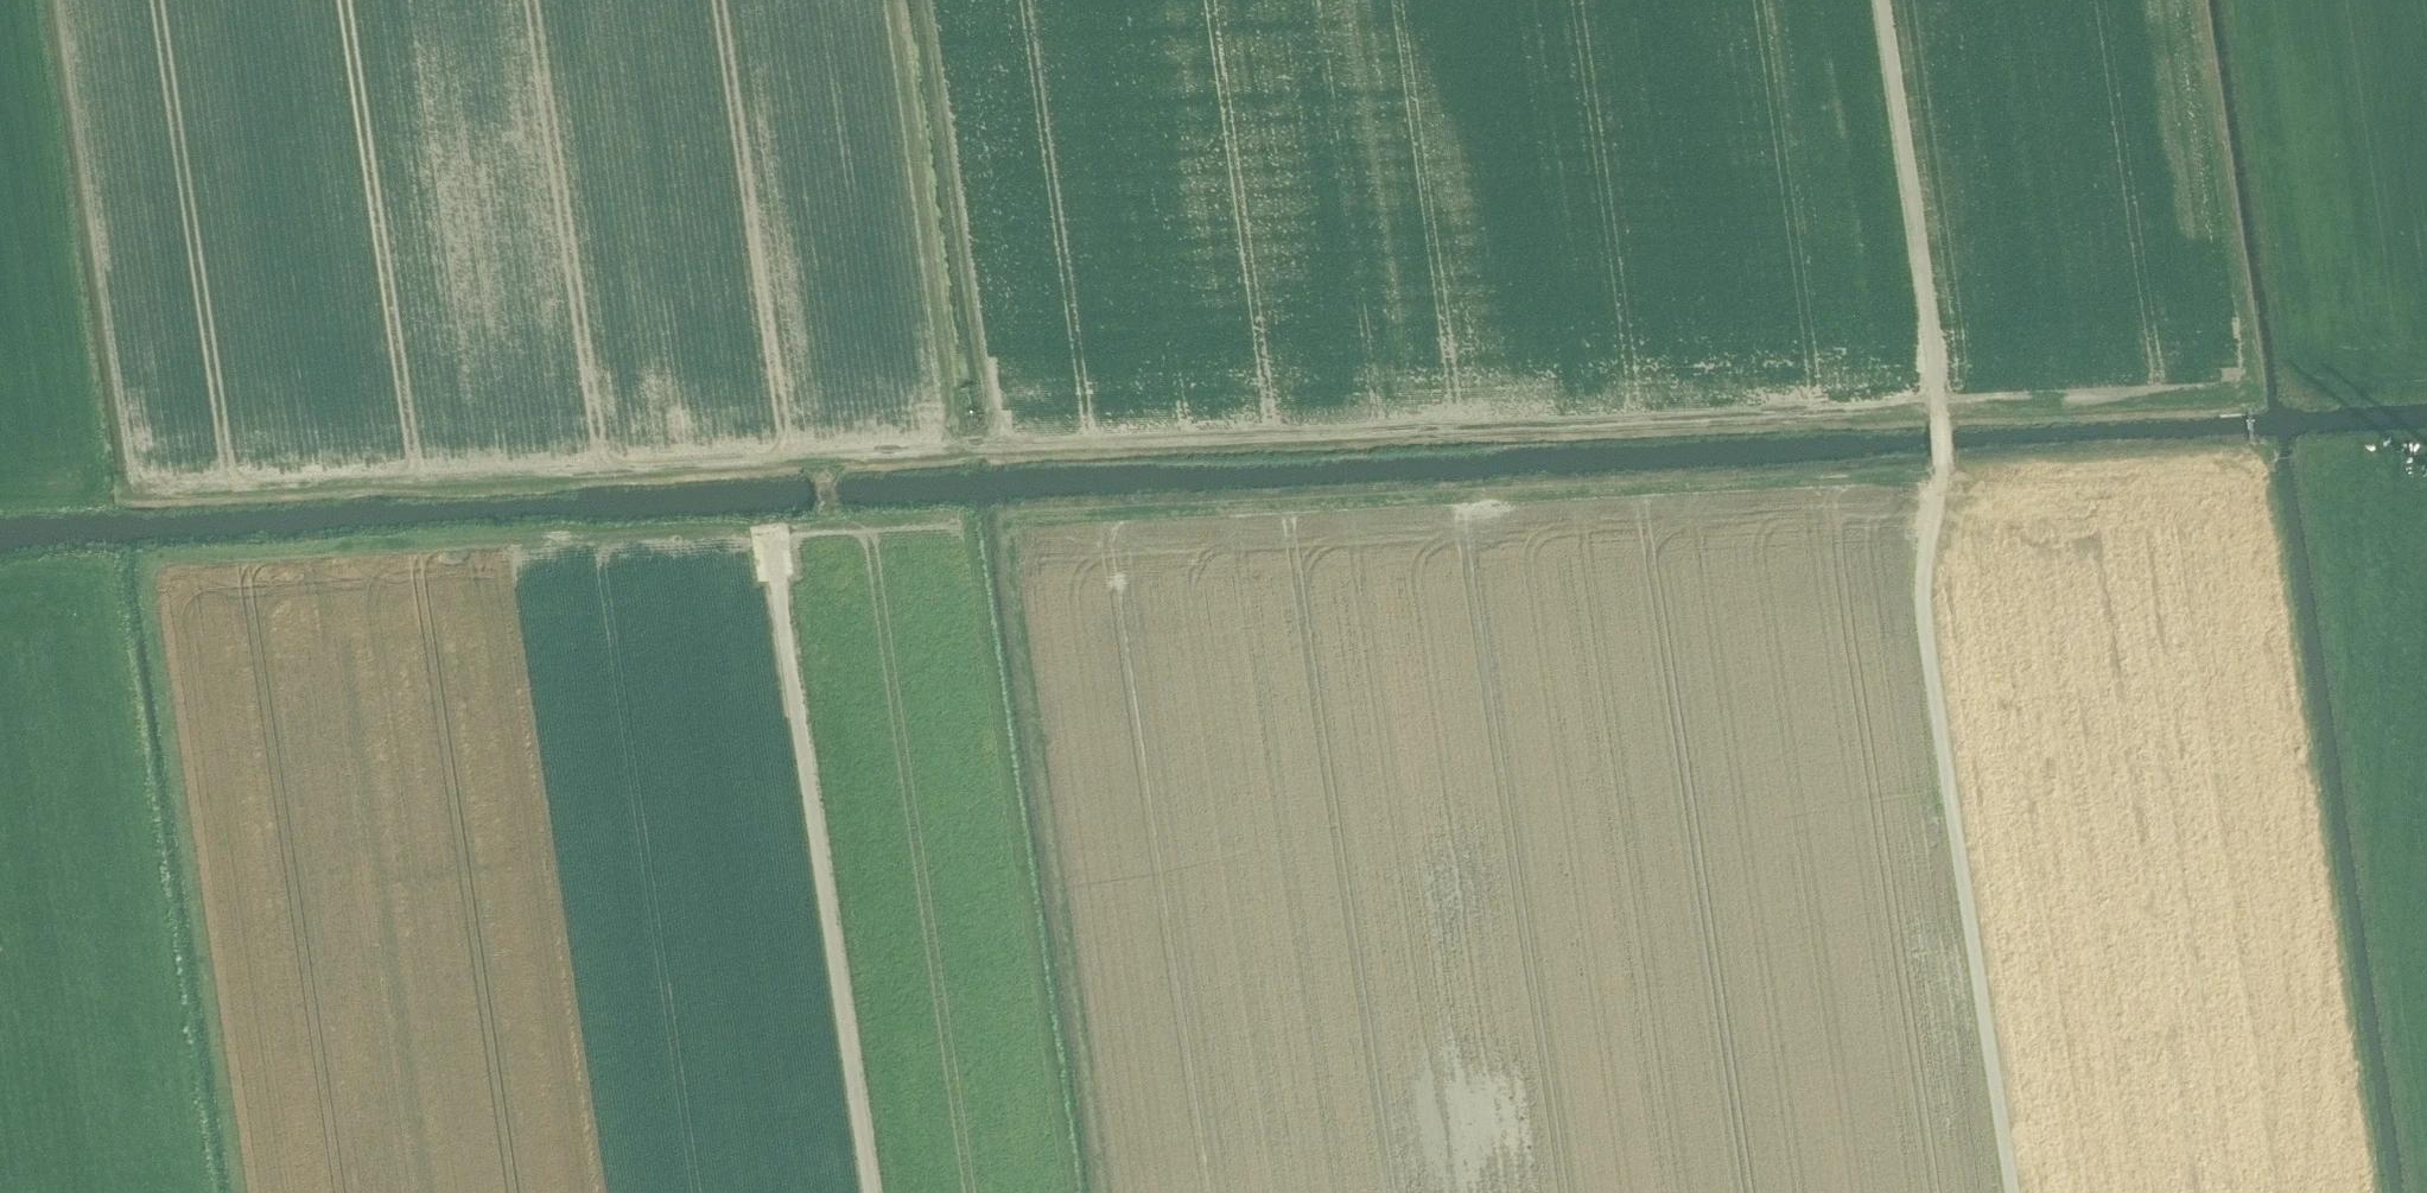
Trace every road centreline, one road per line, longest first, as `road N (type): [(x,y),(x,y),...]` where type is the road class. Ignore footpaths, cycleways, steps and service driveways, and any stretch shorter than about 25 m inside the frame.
road 1 (track): [(2018,1192),(1923,563),(1942,425),(1875,0)]
road 2 (track): [(862,1192),(783,656),(817,551),(818,445)]

